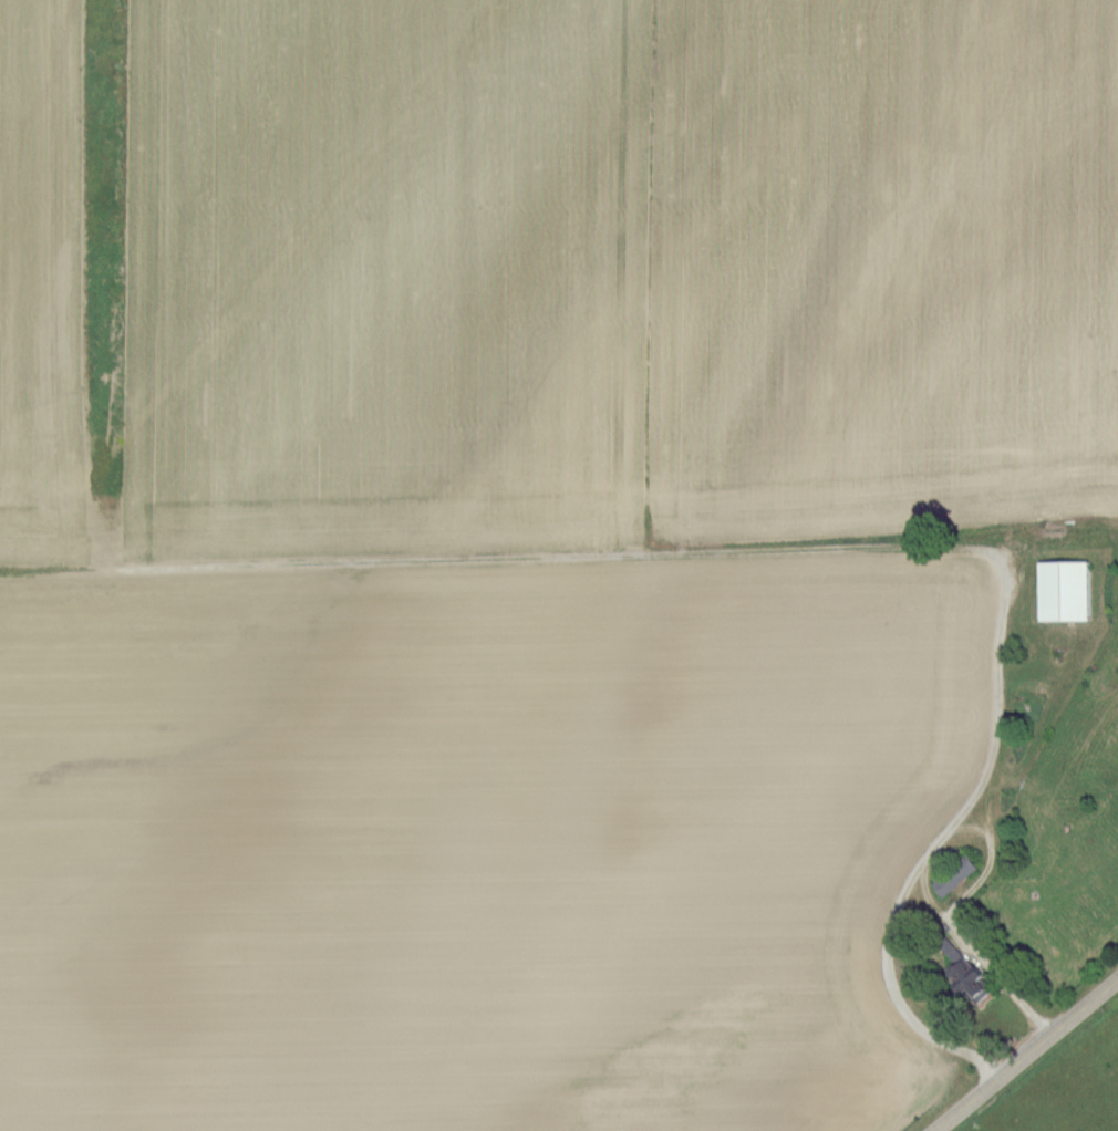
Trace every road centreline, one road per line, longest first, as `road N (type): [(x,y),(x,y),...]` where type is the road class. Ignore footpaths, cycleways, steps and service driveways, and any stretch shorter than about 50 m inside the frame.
road 1 (tertiary): [(932,1130),(1117,979)]

